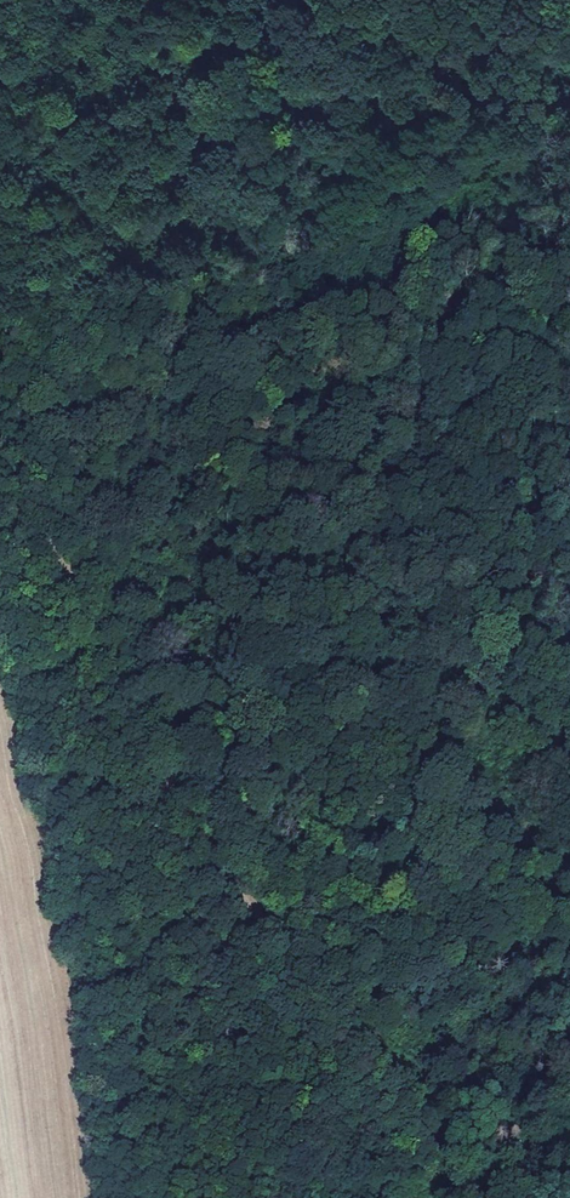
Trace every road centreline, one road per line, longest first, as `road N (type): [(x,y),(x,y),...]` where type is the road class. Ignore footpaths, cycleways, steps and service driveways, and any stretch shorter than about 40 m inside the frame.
road 1 (track): [(183,809),(167,518),(210,343),(281,171),(285,0)]
road 2 (track): [(480,1197),(183,809)]
road 3 (track): [(21,507),(183,809)]
road 4 (track): [(0,350),(23,433),(21,507)]

